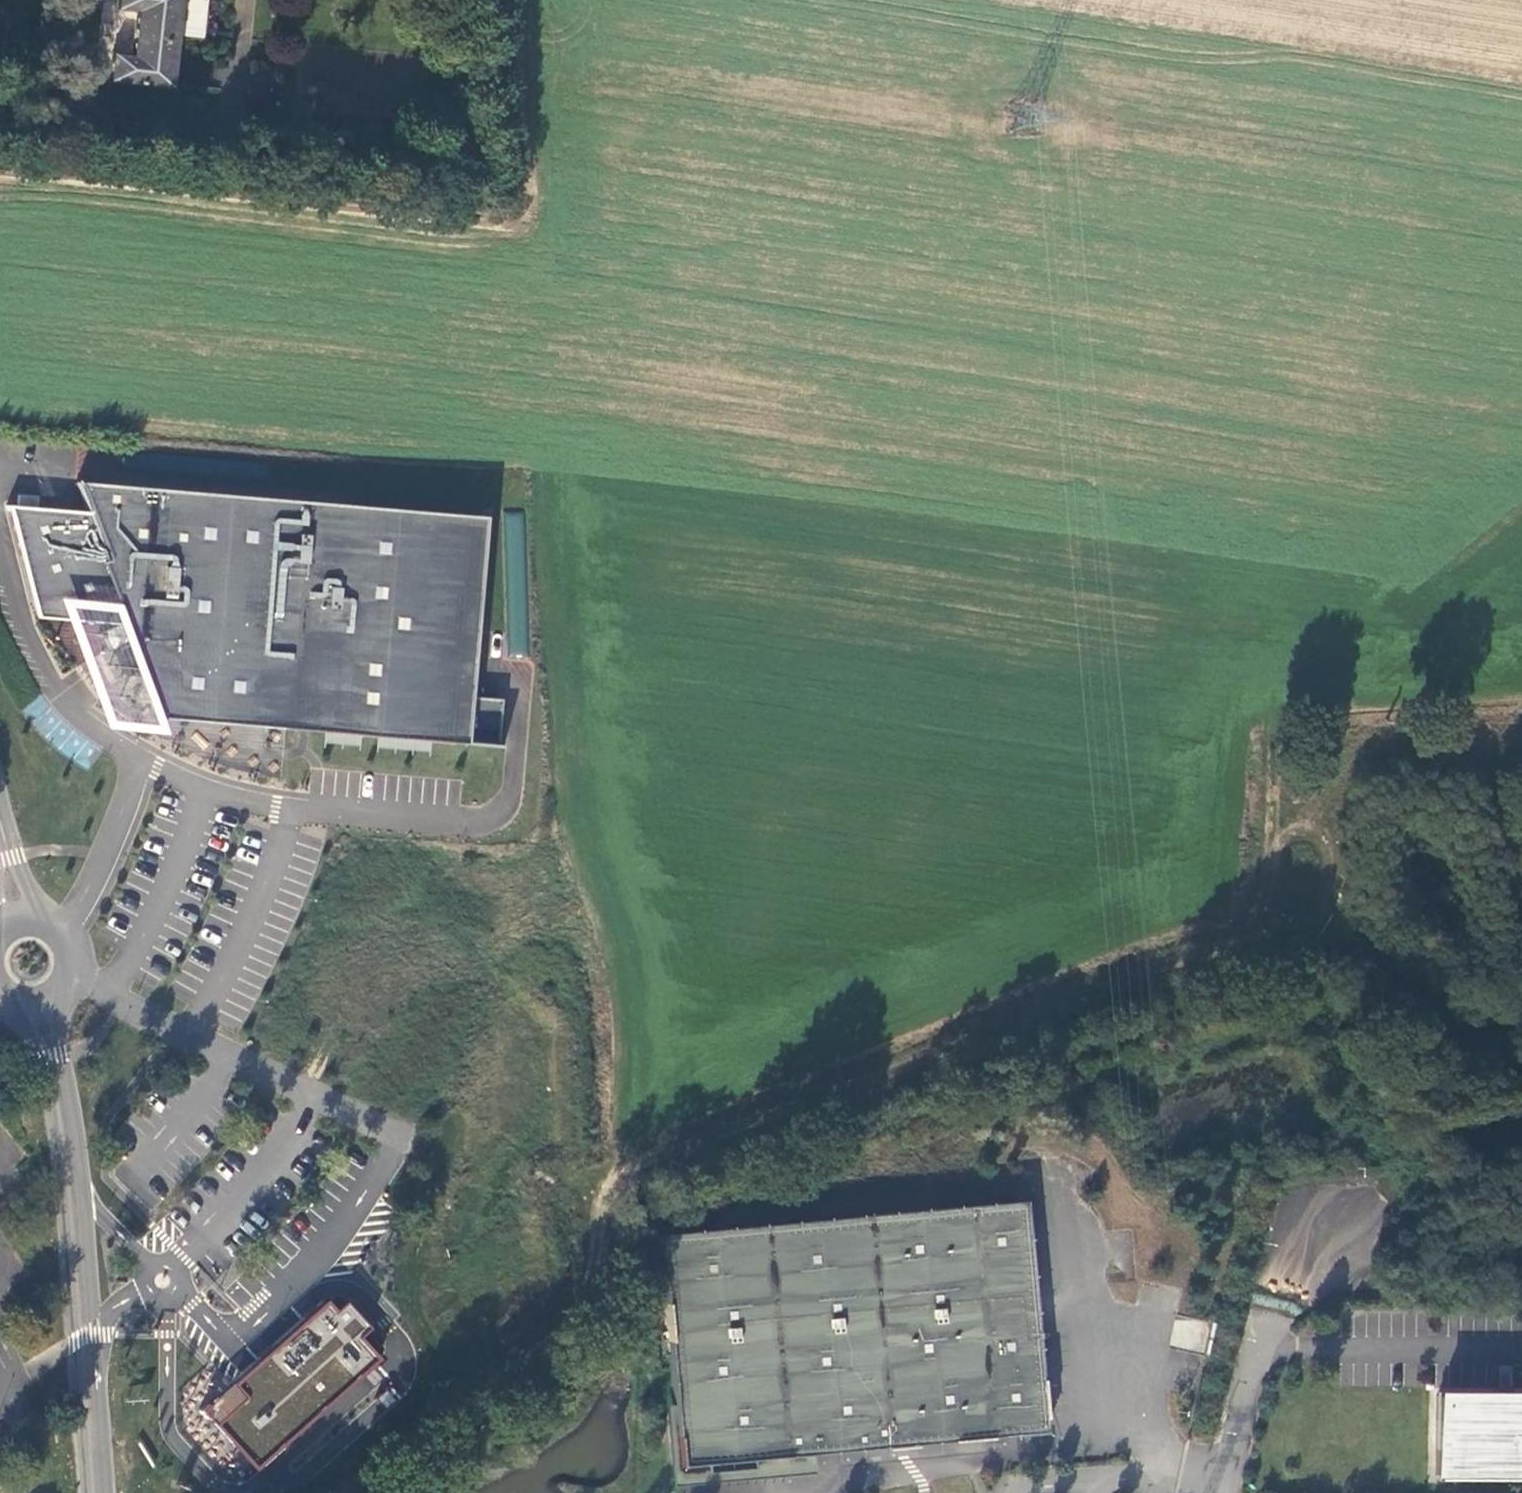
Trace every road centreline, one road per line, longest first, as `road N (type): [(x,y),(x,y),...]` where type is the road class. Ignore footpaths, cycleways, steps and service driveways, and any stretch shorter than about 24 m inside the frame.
road 1 (track): [(370,1492),(513,1419),(557,1379),(586,1327),(604,1202),(627,1169),(1206,950),(1258,921),(1275,864),(1278,777)]
road 2 (tertiary): [(109,1492),(60,1010)]
road 3 (tertiary): [(22,1020),(56,1144),(89,1492)]
road 4 (unclassified): [(1224,1492),(1266,1300),(1329,1233)]
road 5 (tertiary): [(42,915),(0,800)]

